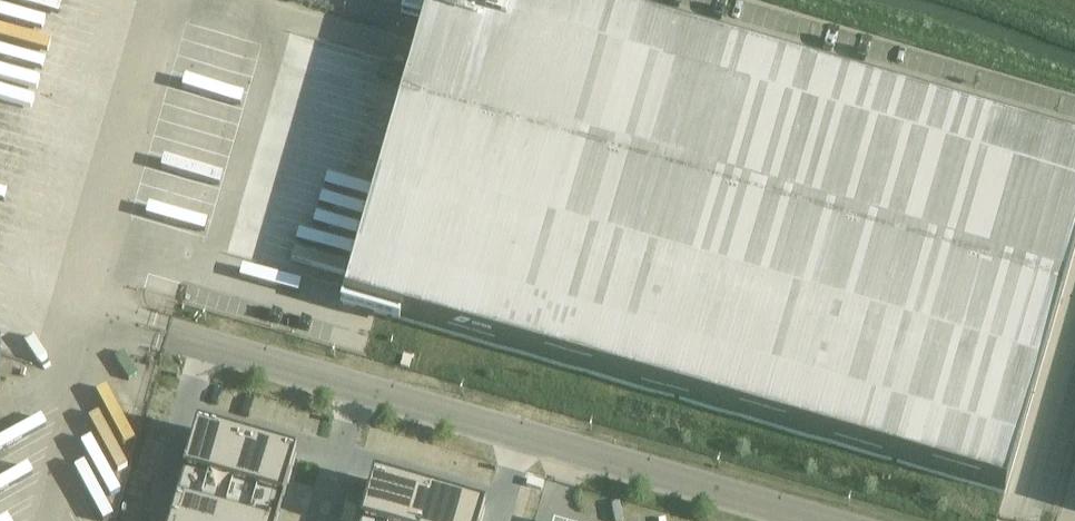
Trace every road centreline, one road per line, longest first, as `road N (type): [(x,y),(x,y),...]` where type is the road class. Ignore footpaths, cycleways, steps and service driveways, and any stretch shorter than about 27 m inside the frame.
road 1 (unclassified): [(822,520),(171,334)]

